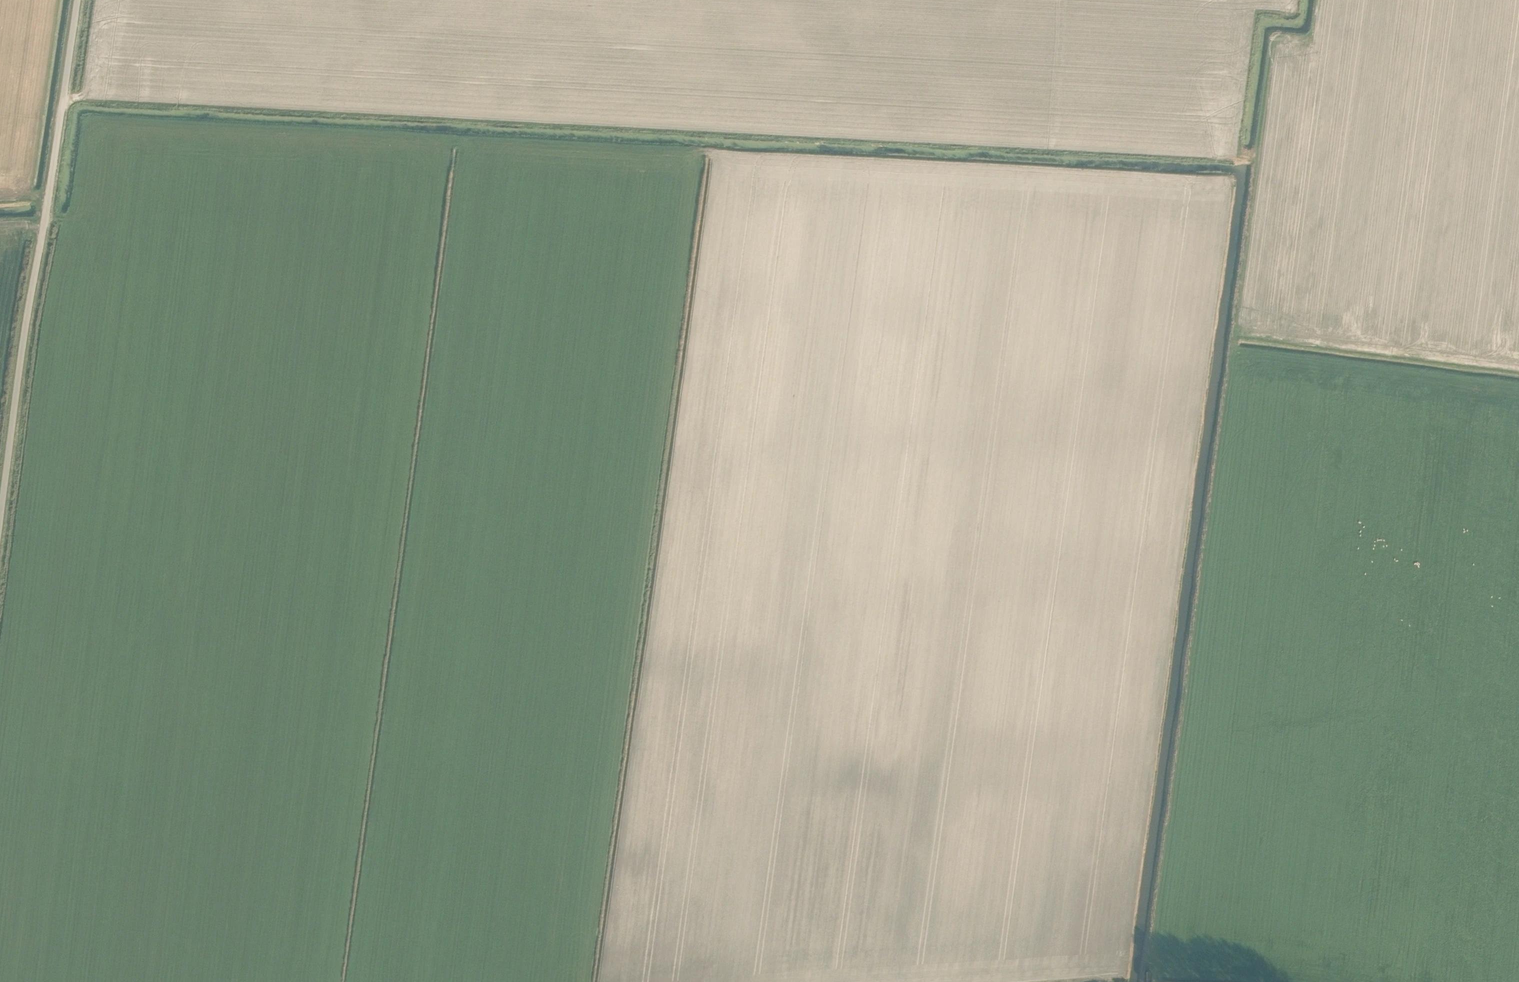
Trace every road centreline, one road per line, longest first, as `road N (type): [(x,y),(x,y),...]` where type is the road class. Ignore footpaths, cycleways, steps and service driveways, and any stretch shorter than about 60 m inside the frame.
road 1 (unclassified): [(0,542),(15,382),(76,0)]

